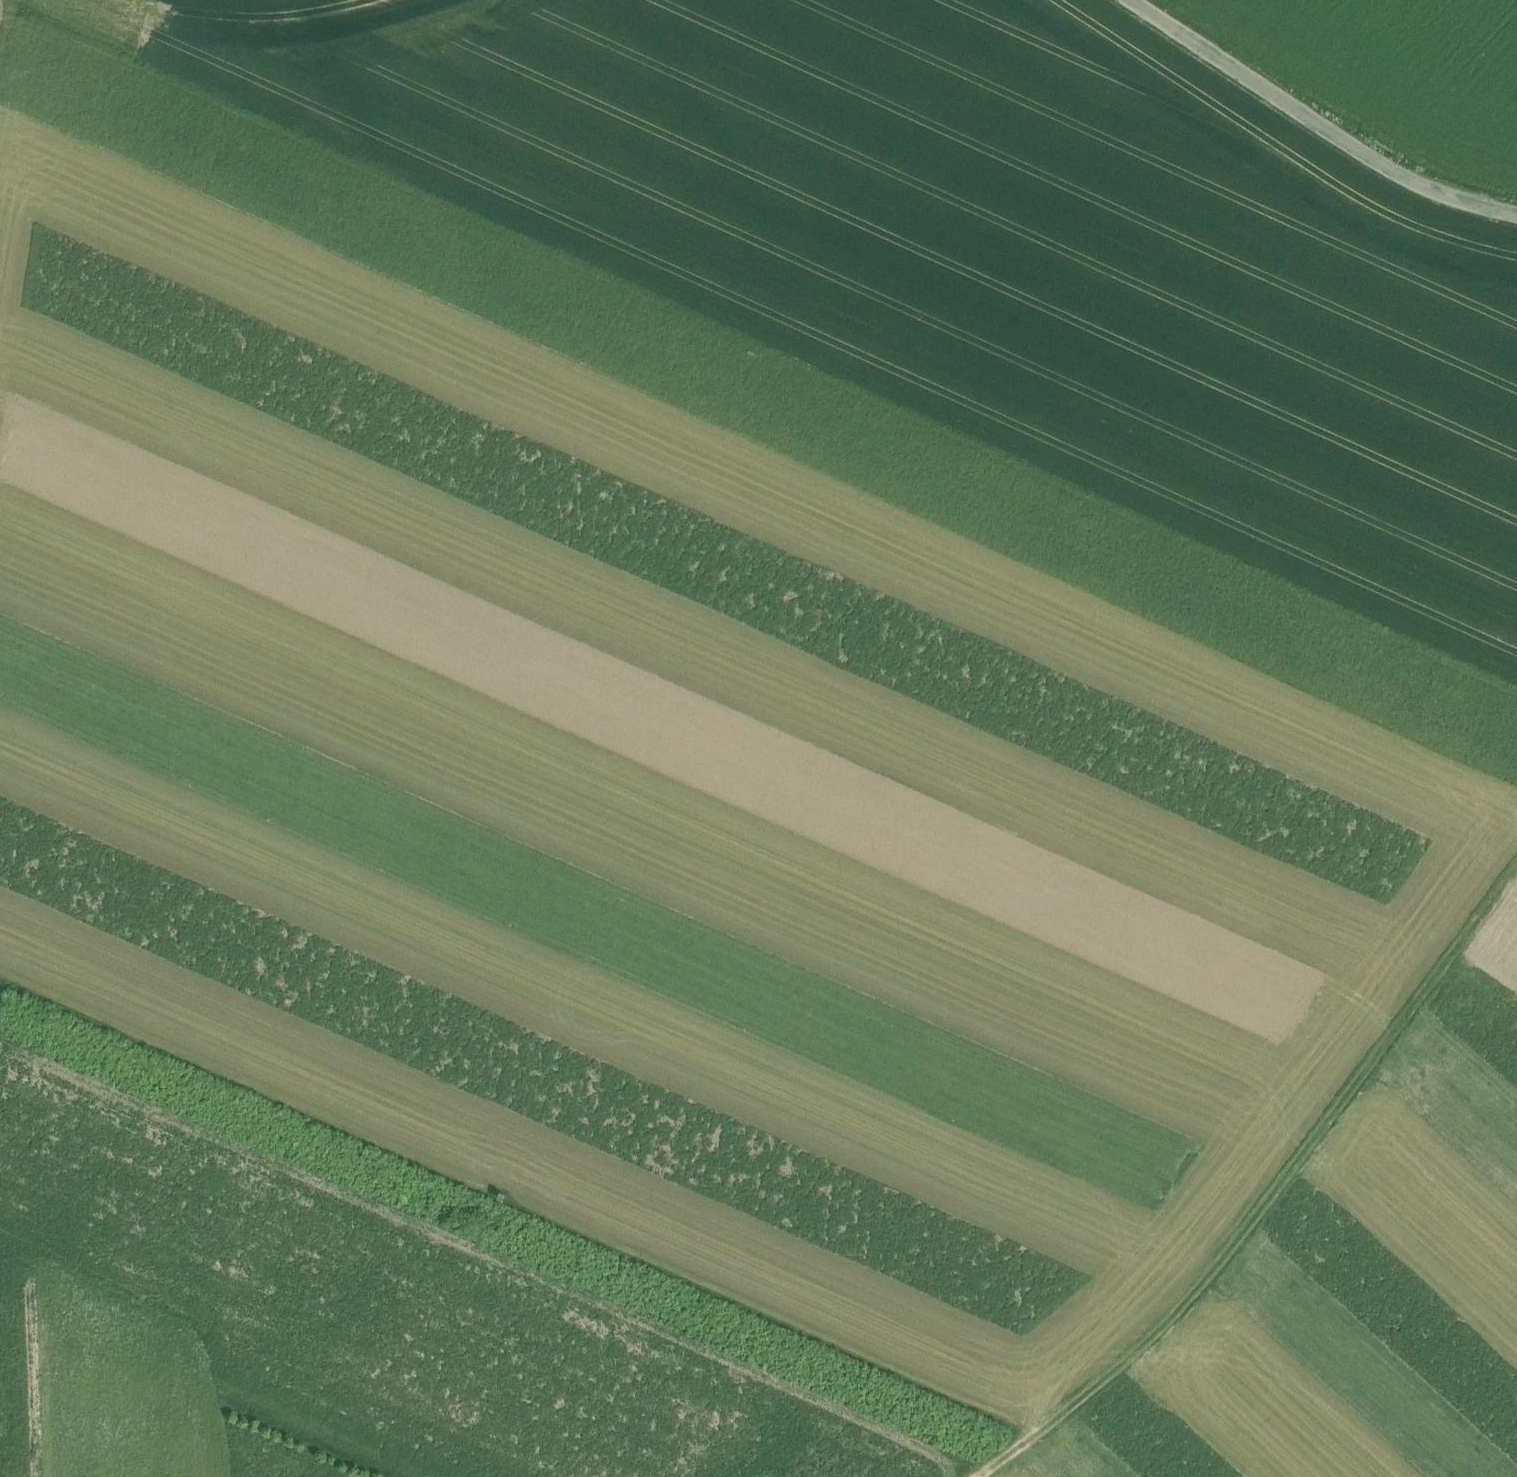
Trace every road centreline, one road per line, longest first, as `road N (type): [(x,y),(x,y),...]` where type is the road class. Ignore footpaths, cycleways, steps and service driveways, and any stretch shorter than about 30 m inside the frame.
road 1 (track): [(981,1476),(1195,1293),(1516,868)]
road 2 (unclassified): [(1516,215),(1406,179),(1133,0)]

